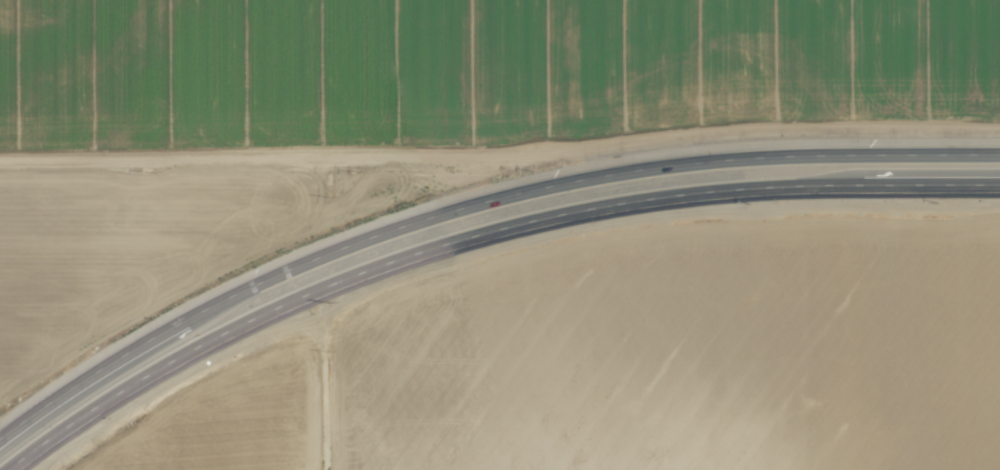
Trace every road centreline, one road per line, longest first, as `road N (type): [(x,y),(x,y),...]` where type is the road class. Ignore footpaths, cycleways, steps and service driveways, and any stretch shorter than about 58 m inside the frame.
road 1 (primary): [(999,154),(774,158),(642,170),(488,202),(389,231),(217,303),(0,441)]
road 2 (primary): [(4,469),(219,332),(391,260),(490,231),(644,199),(999,182)]

